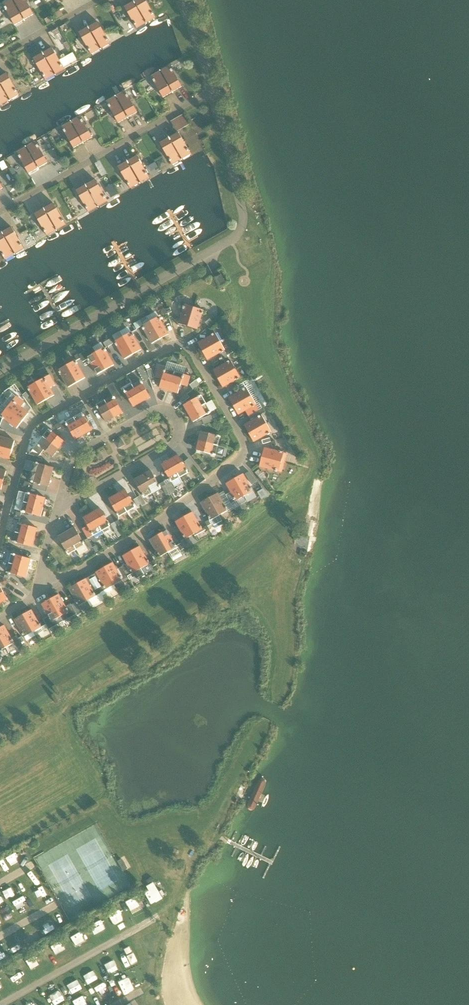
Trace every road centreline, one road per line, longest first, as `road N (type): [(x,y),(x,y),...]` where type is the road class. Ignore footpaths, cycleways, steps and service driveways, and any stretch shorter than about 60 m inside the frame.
road 1 (unclassified): [(0,371),(244,225),(183,0)]

